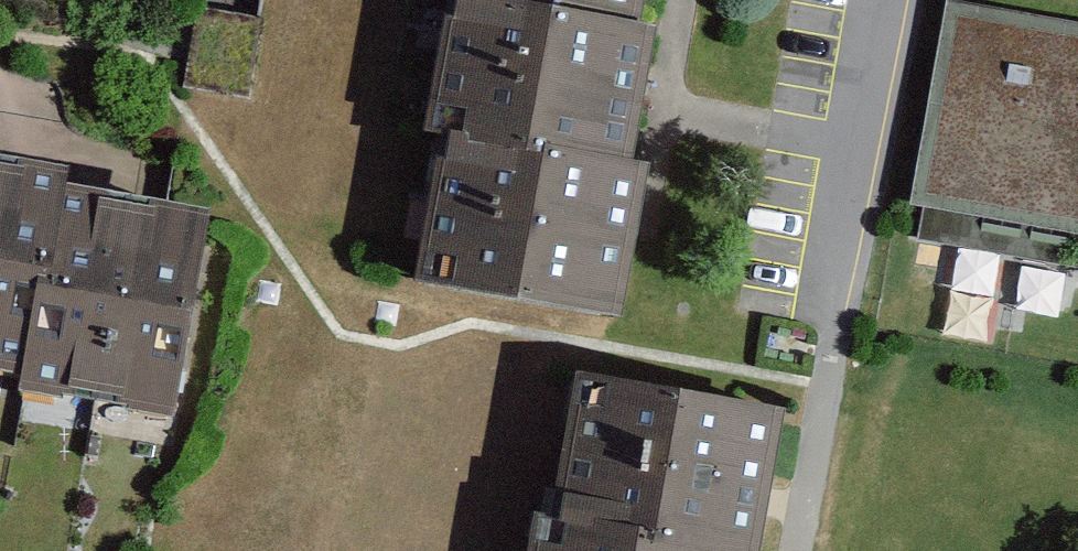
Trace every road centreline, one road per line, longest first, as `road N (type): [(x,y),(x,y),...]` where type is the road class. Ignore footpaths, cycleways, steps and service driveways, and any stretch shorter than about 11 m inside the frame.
road 1 (residential): [(885,0),(827,359)]

